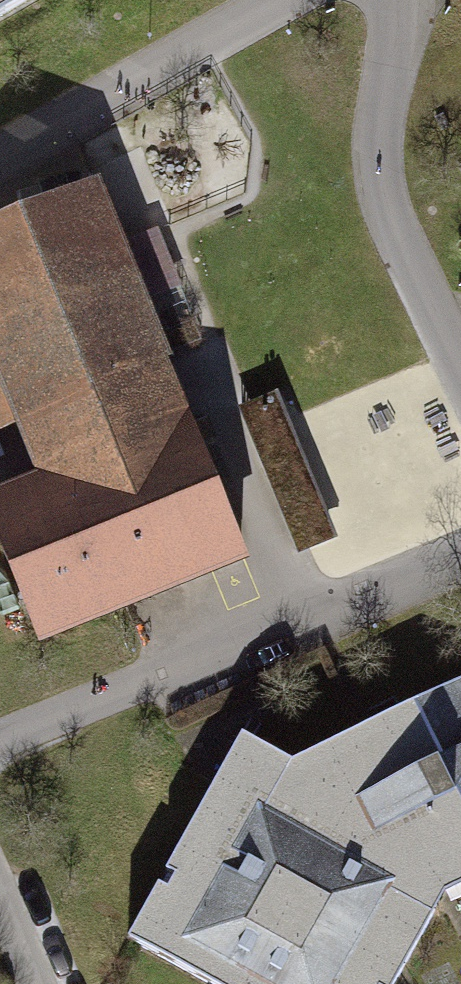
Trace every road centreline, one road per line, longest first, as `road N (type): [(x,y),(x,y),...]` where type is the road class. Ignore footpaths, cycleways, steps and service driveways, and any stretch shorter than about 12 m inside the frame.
road 1 (track): [(389,0),(378,136),(386,201),(460,368)]
road 2 (track): [(0,744),(335,610)]
road 3 (track): [(0,156),(275,0)]

